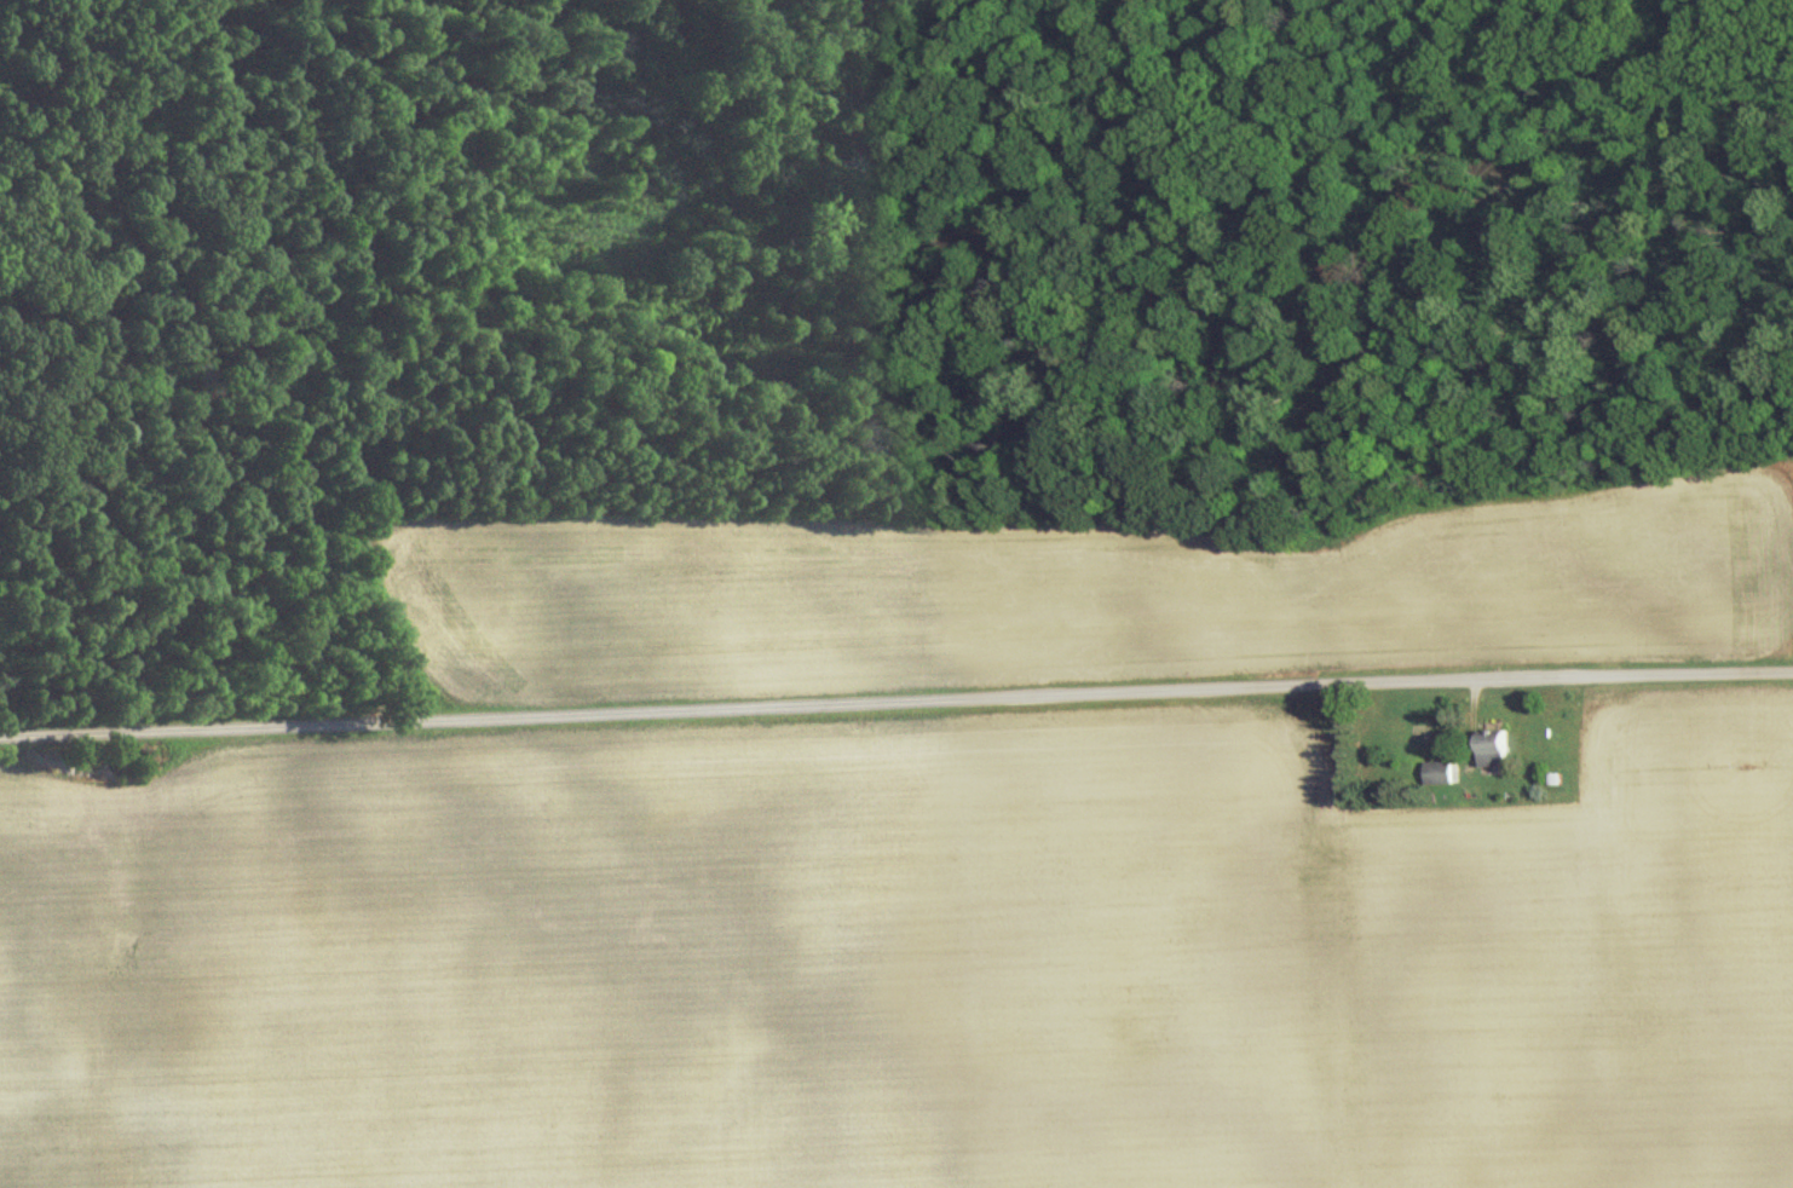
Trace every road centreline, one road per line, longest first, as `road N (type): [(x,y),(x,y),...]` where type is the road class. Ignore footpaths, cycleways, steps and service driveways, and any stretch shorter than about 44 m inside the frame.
road 1 (residential): [(0,740),(1792,674)]

